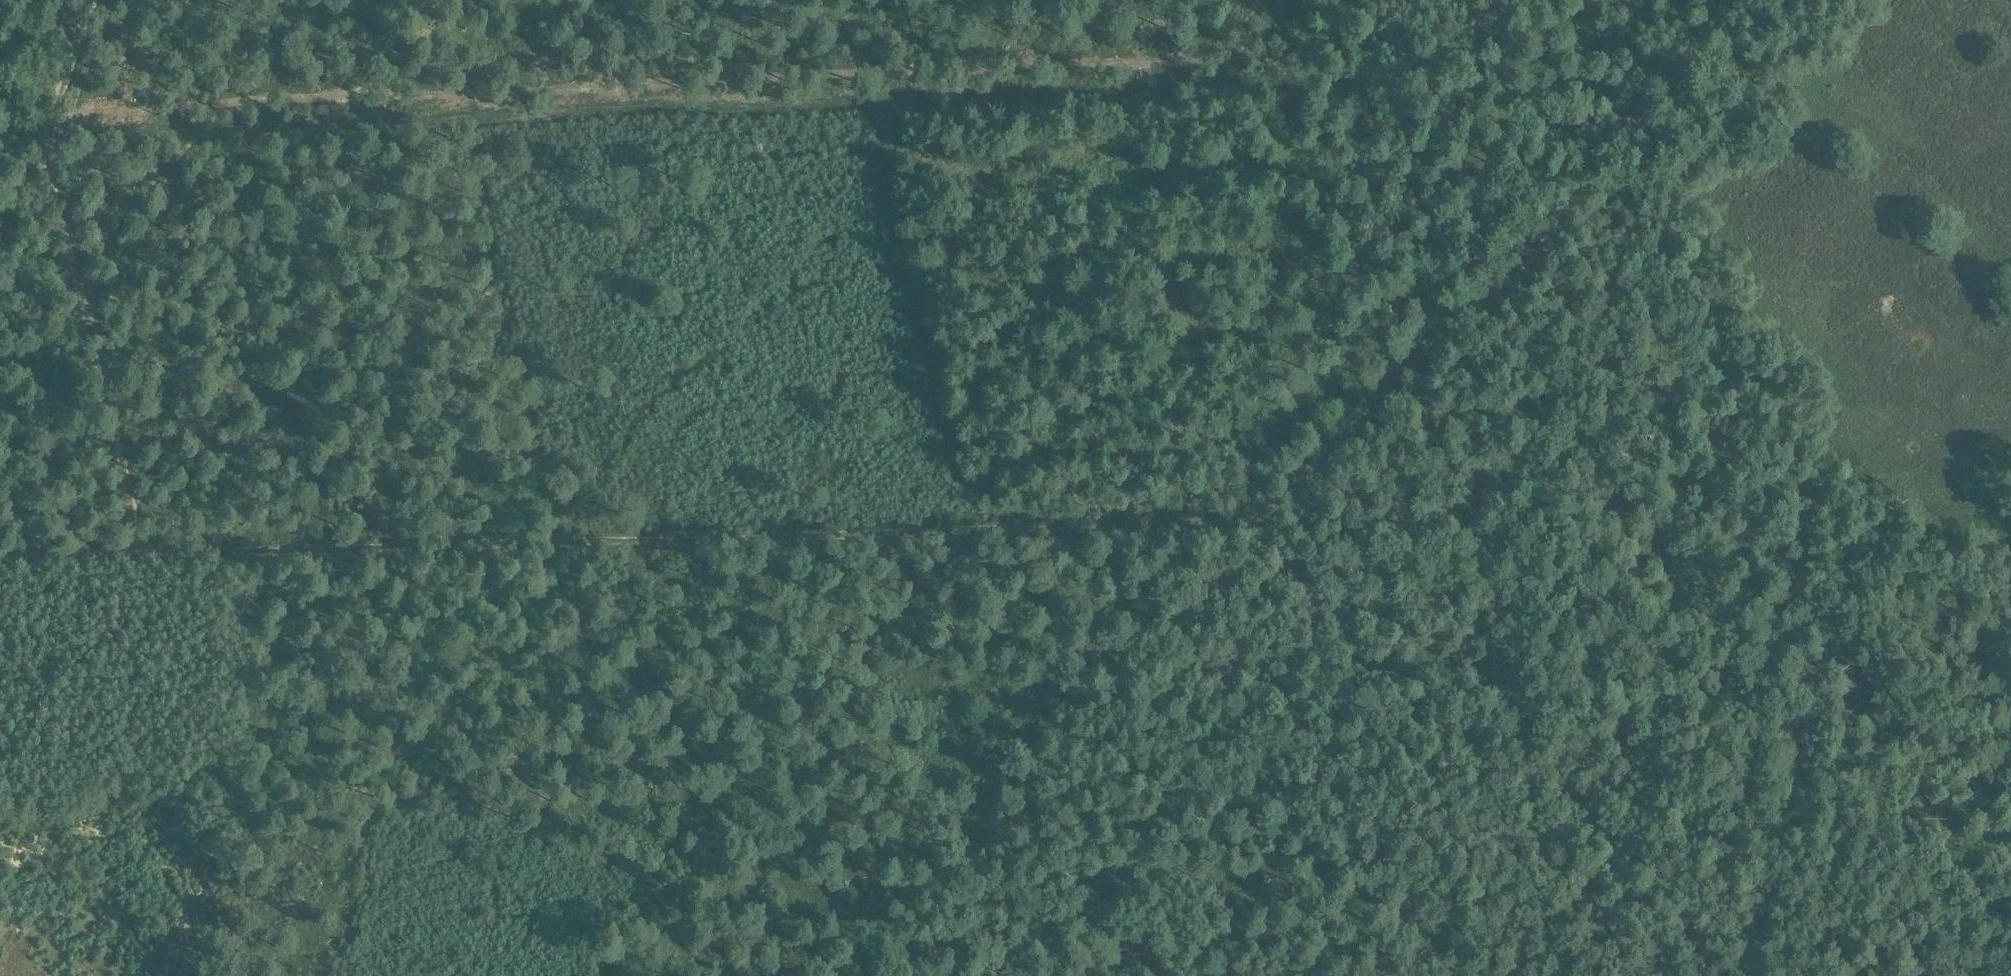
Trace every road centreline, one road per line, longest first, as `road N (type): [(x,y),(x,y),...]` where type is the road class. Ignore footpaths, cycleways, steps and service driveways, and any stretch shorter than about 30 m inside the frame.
road 1 (track): [(136,555),(1159,531),(1244,521),(1295,489),(1413,361),(1518,278),(1648,92),(1727,0)]
road 2 (track): [(91,0),(46,154),(136,555)]
road 3 (track): [(0,558),(136,555)]

